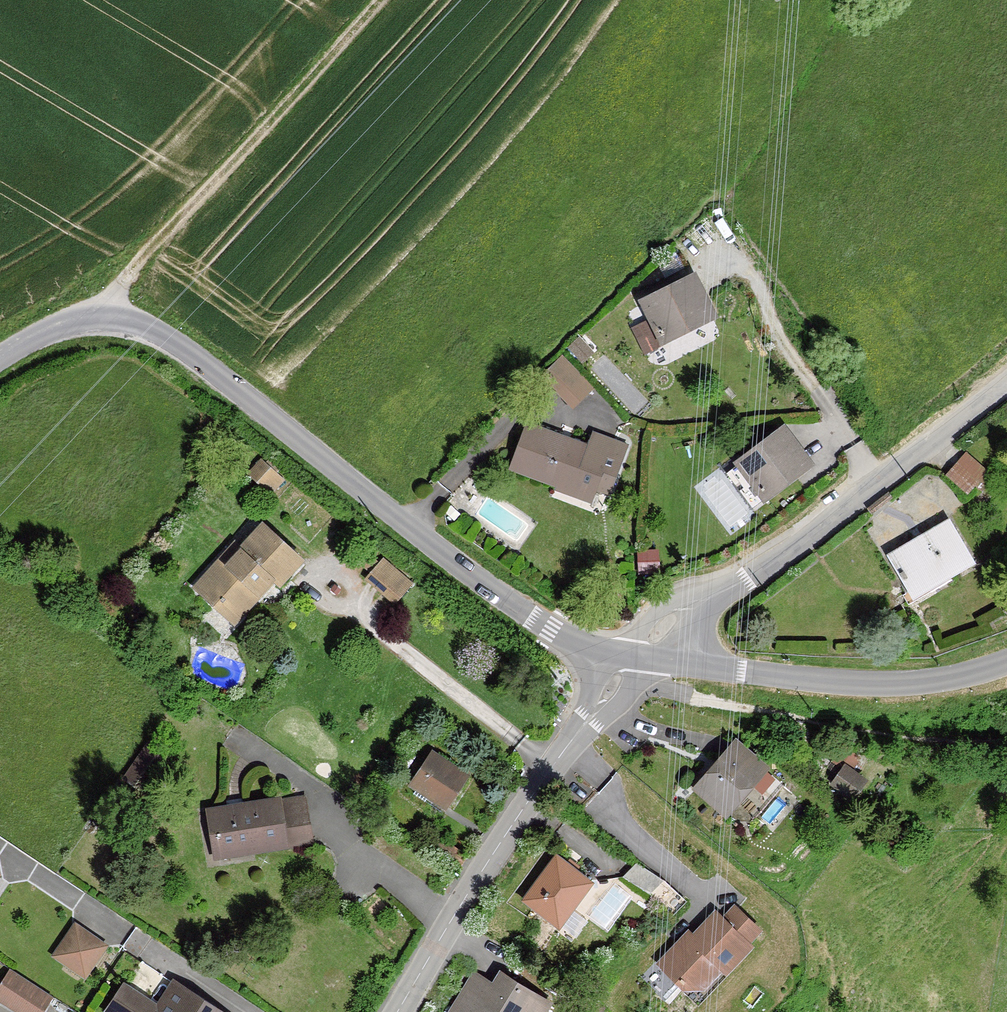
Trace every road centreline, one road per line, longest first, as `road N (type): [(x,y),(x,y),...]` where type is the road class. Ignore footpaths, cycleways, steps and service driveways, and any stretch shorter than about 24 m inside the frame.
road 1 (tertiary): [(638,658),(571,639),(516,610),(159,332),(81,319),(0,357)]
road 2 (unclassified): [(1006,381),(869,489),(687,614),(638,658)]
road 3 (unclassified): [(398,1011),(551,767),(638,658)]
road 4 (track): [(380,0),(144,257),(103,318)]
road 5 (track): [(621,677),(782,715),(1006,740)]
road 6 (tertiary): [(638,658),(893,682),(1006,660)]

